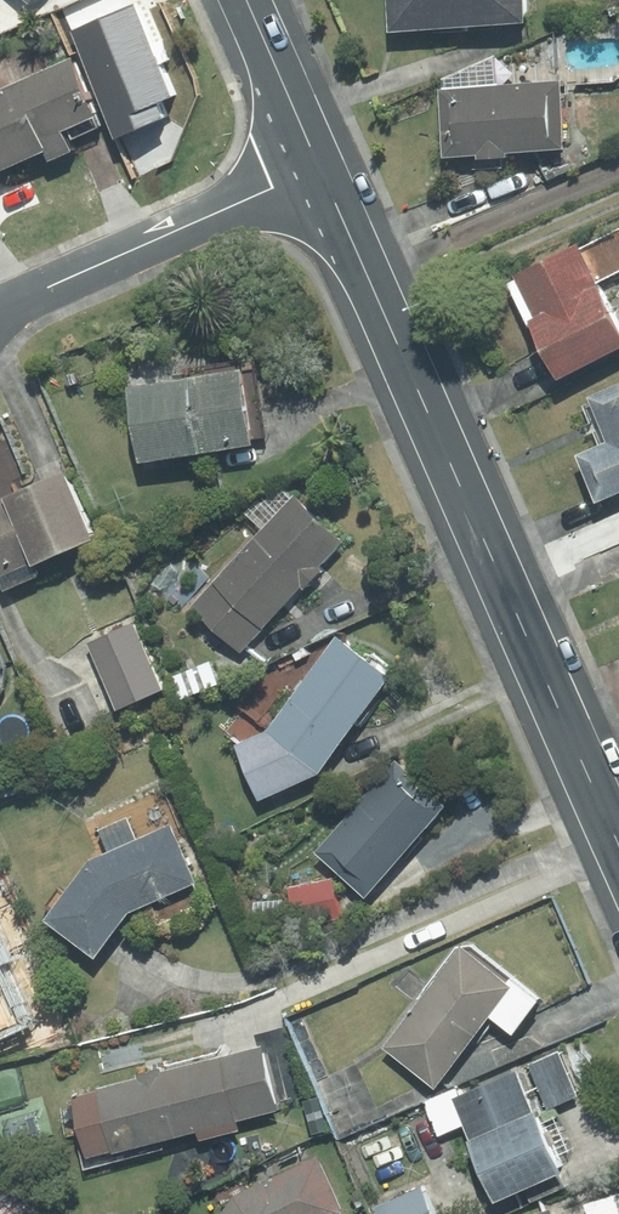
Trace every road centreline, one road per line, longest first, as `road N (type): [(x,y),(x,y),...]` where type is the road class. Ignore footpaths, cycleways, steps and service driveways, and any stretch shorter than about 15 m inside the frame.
road 1 (secondary): [(319,168),(618,848)]
road 2 (residential): [(0,313),(319,168)]
road 3 (secondary): [(245,0),(319,168)]

